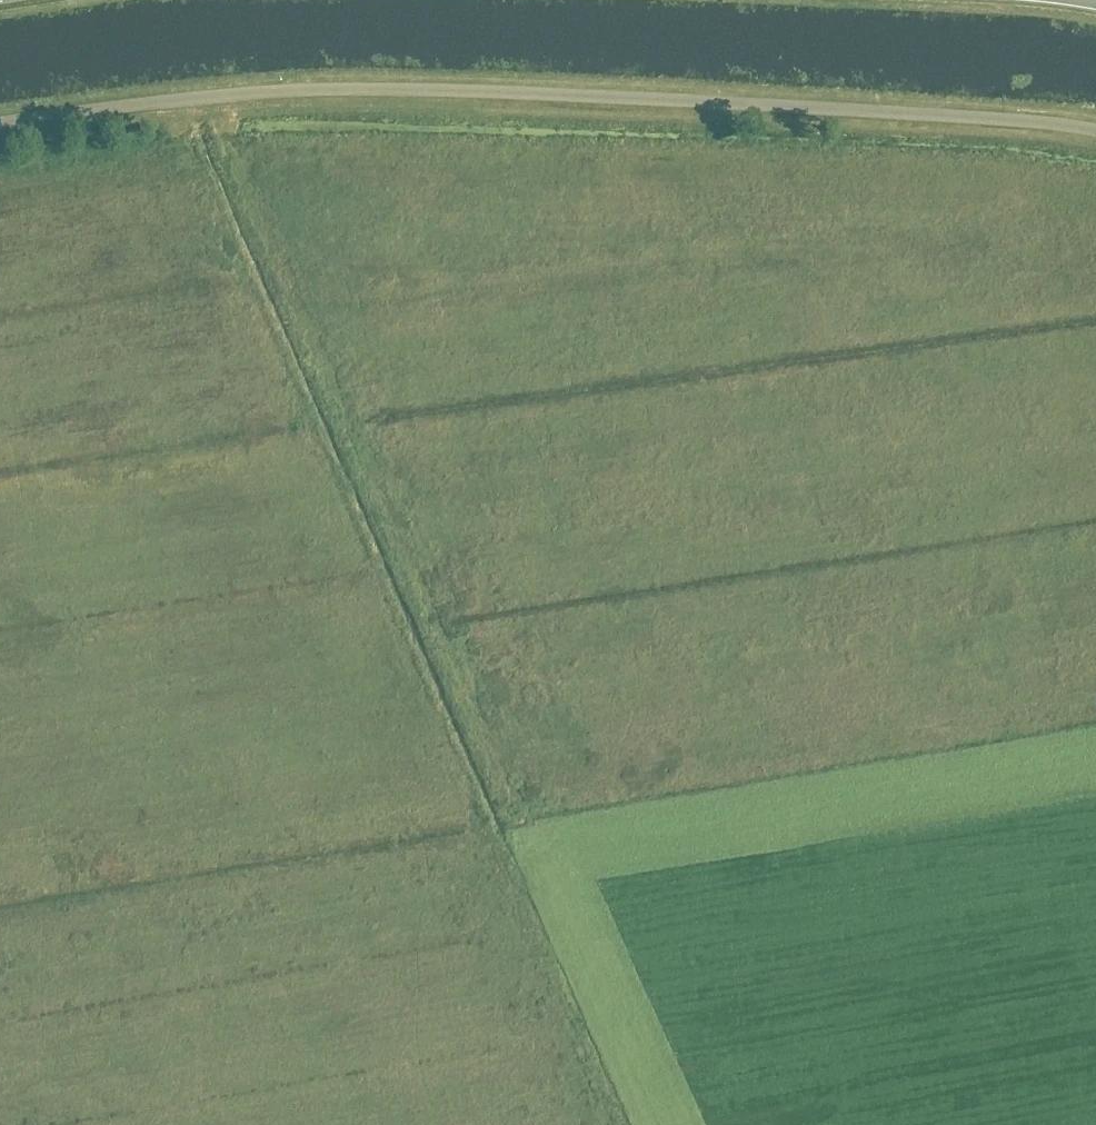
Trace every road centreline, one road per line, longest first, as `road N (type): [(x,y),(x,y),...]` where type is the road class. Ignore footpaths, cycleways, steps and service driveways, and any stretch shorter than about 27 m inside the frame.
road 1 (unclassified): [(0,125),(222,97),(403,92),(813,110),(1095,132)]

